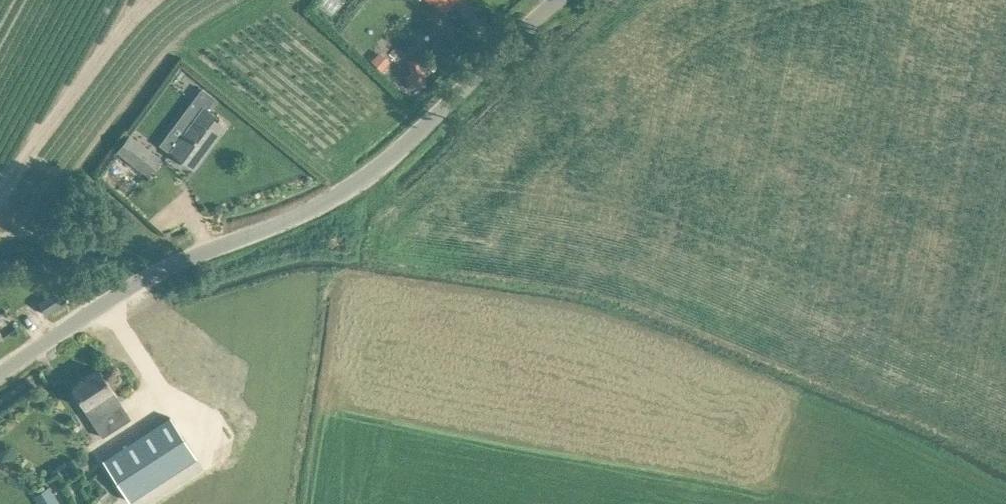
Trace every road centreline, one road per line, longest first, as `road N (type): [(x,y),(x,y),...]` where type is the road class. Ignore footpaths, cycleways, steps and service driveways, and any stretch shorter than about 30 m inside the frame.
road 1 (unclassified): [(0,374),(112,298),(354,183),(560,0)]

